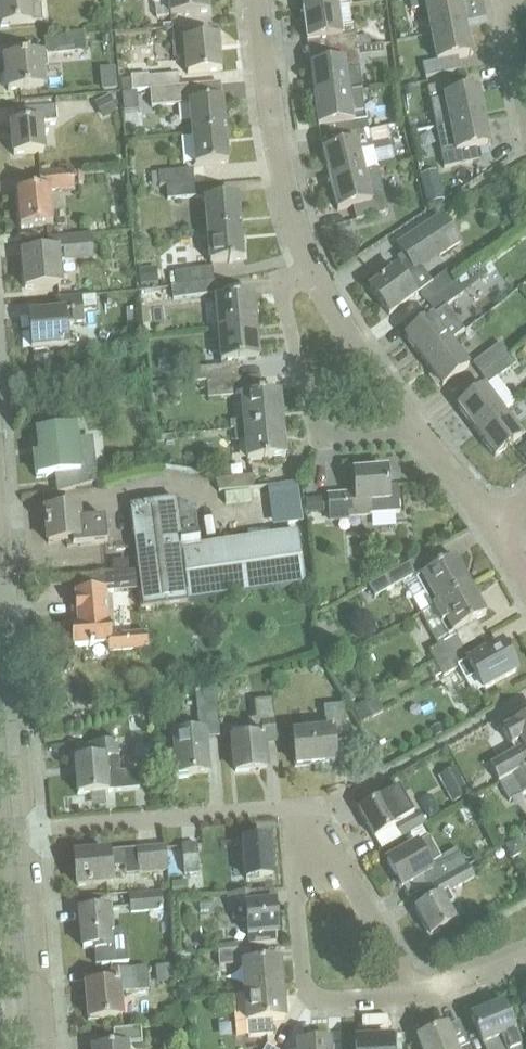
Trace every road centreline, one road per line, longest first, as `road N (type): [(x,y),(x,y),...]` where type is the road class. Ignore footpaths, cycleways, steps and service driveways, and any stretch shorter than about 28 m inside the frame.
road 1 (residential): [(315,849),(308,819),(291,807),(20,834)]
road 2 (residential): [(319,276),(295,282),(286,296),(306,393),(328,442),(402,438),(419,429)]
road 3 (residential): [(319,276),(290,183),(264,0)]
road 4 (residential): [(315,849),(298,865),(309,994),(322,1003),(424,995)]
road 5 (residential): [(38,1048),(20,834)]
road 6 (residential): [(20,834),(0,630)]
road 7 (residential): [(424,995),(337,855),(315,849)]
road 8 (residential): [(419,429),(319,276)]
road 9 (residential): [(503,0),(492,37),(509,143),(525,145)]
road 10 (residential): [(496,530),(419,429)]

